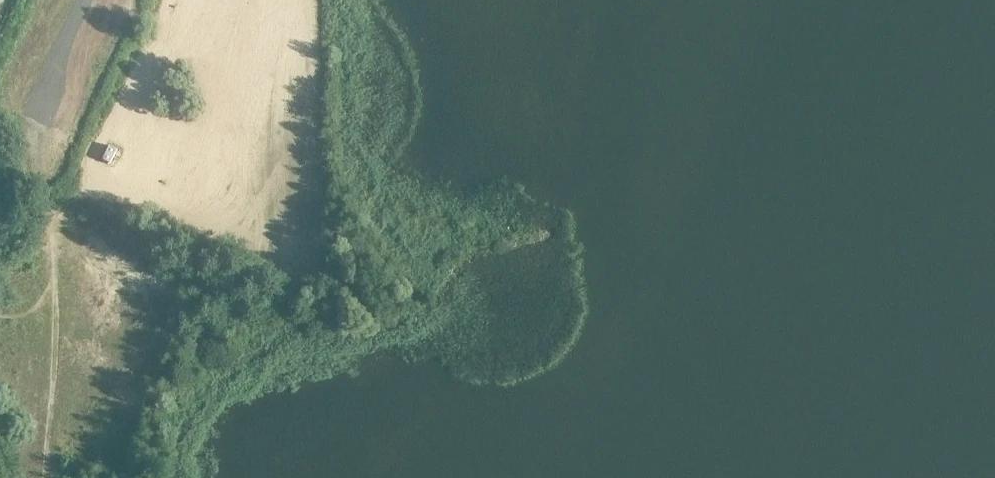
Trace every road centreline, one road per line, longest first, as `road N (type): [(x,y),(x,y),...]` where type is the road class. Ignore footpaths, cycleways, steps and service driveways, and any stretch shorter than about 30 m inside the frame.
road 1 (track): [(43,477),(57,261),(45,174)]

